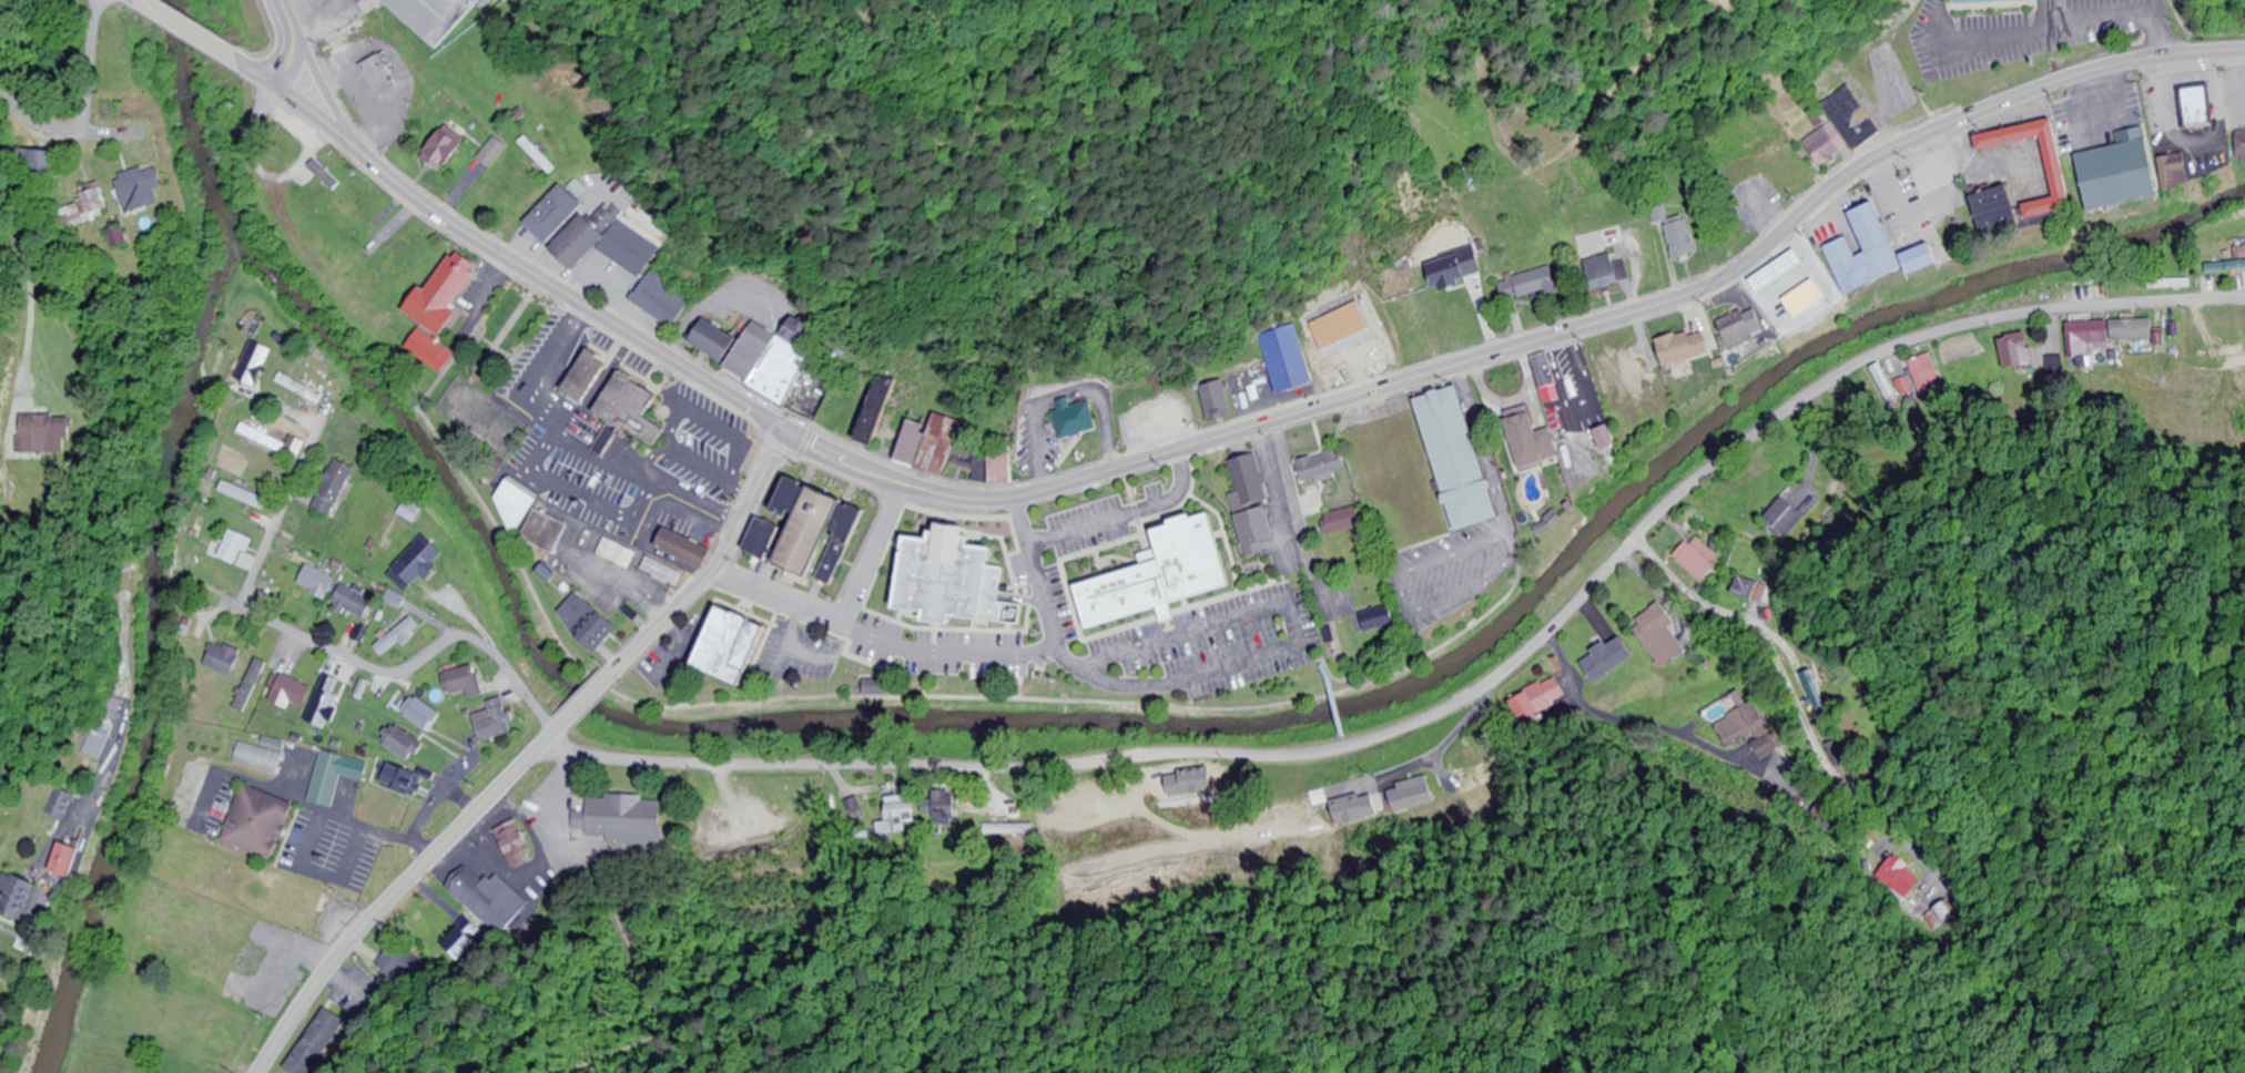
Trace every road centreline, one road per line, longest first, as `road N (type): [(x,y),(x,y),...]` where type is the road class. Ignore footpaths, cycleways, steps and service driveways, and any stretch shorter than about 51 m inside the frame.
road 1 (residential): [(537,752),(701,767),(1024,771),(1148,758),(1306,758),(1385,739),(1501,679),(1667,508),(1798,406),(1881,355),(2004,320),(2244,300)]
road 2 (secondary): [(2244,50),(2105,68),(1923,134),(1836,185),(1730,273),(1665,302),(1023,495),(926,491),(786,430)]
road 3 (secondary): [(786,430),(437,213),(280,88)]
road 4 (residential): [(558,730),(500,656),(477,641),(459,636),(405,670),(384,671),(245,607),(324,423)]
road 5 (secondary): [(537,752),(368,923),(260,1072)]
road 6 (secondary): [(614,674),(721,563),(786,430)]
road 7 (residential): [(97,0),(79,121),(49,126),(0,99)]
road 8 (residential): [(1276,420),(1324,610)]
road 9 (residential): [(1023,495),(1060,671)]
road 10 (residential): [(721,563),(839,609),(852,604),(868,569)]
road 11 (residential): [(1639,536),(1692,586),(1774,634)]

